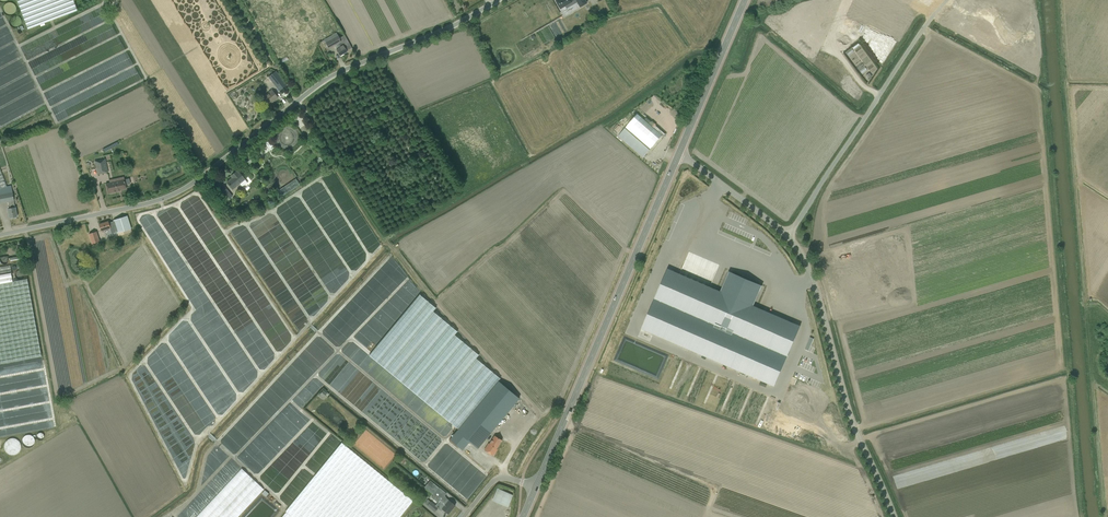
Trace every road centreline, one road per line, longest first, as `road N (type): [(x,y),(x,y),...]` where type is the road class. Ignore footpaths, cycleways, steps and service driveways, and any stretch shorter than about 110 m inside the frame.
road 1 (unclassified): [(0,236),(179,196),(324,83),(499,0)]
road 2 (primary): [(535,488),(678,156)]
road 3 (unclassified): [(893,516),(853,426),(813,283),(787,237)]
road 4 (unclassified): [(945,0),(787,237)]
road 5 (primary): [(678,156),(745,0)]
road 6 (unclassified): [(787,237),(678,156)]

